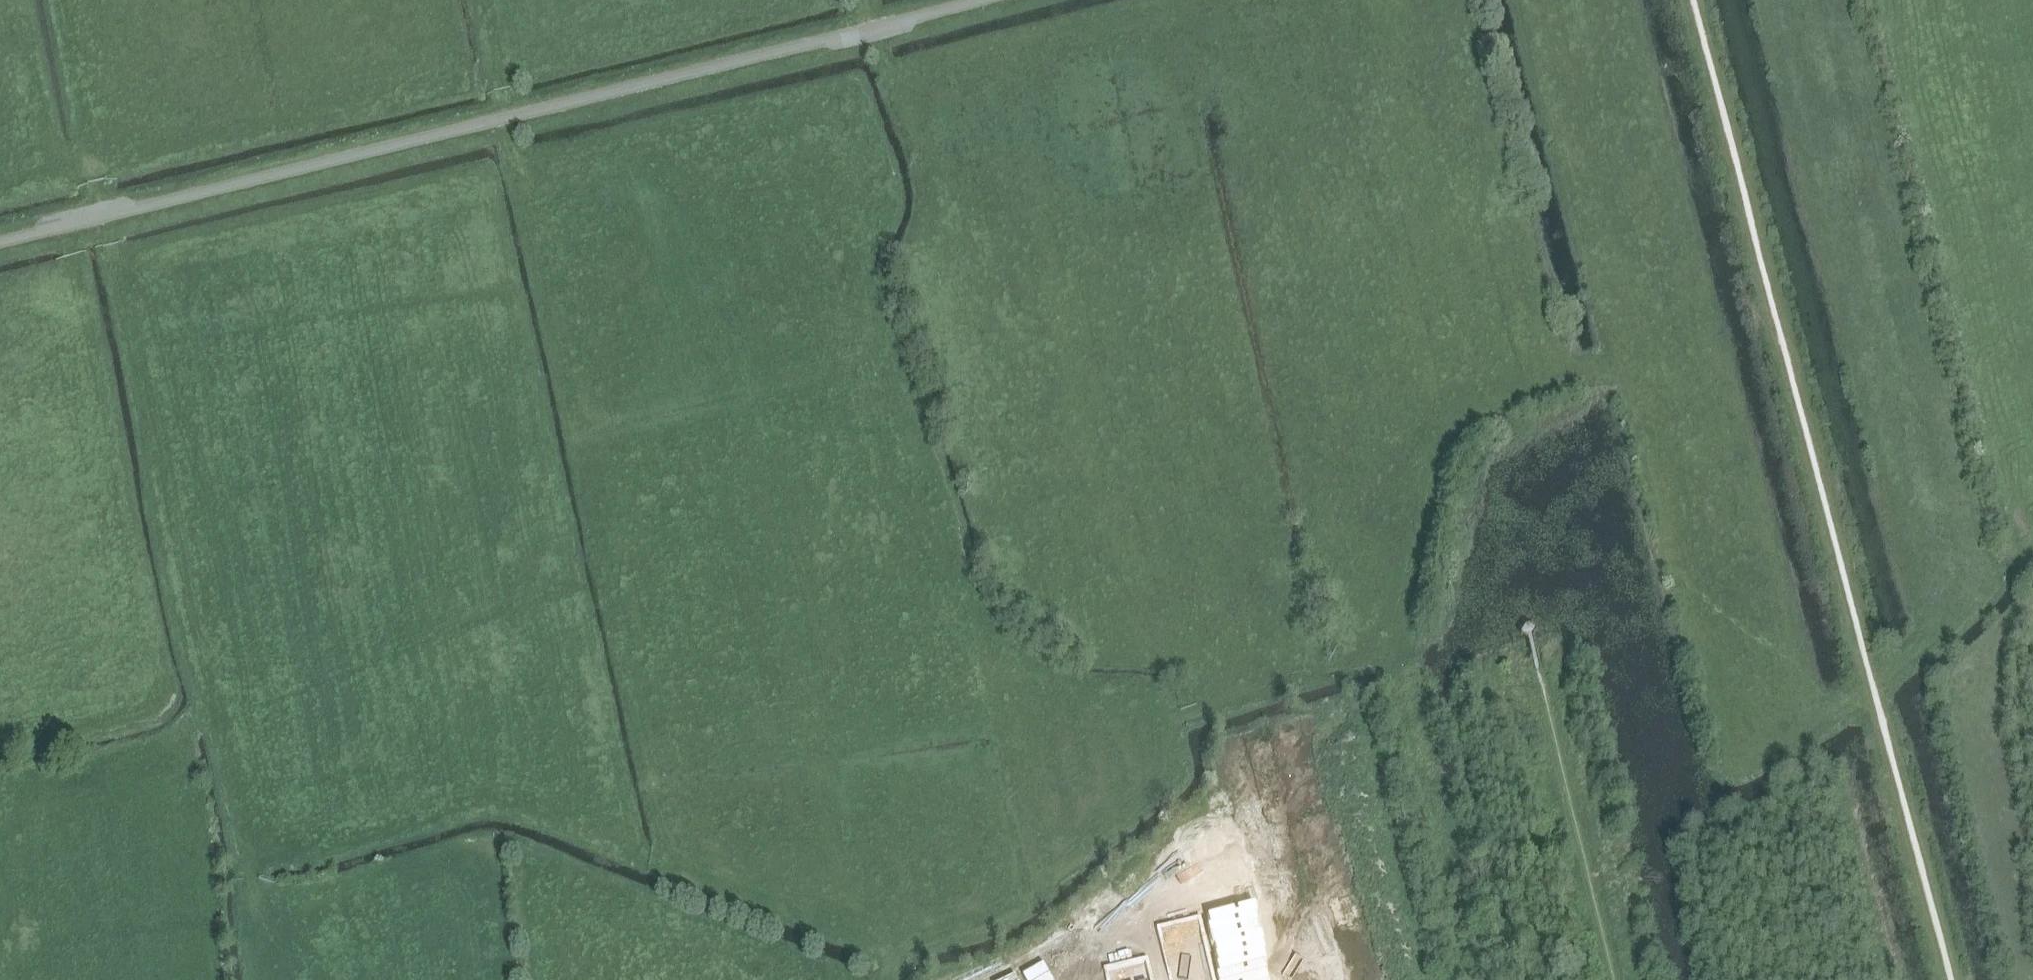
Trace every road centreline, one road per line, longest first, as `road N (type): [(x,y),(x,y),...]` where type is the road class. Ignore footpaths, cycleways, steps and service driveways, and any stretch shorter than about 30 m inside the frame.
road 1 (track): [(505,121),(480,0)]

